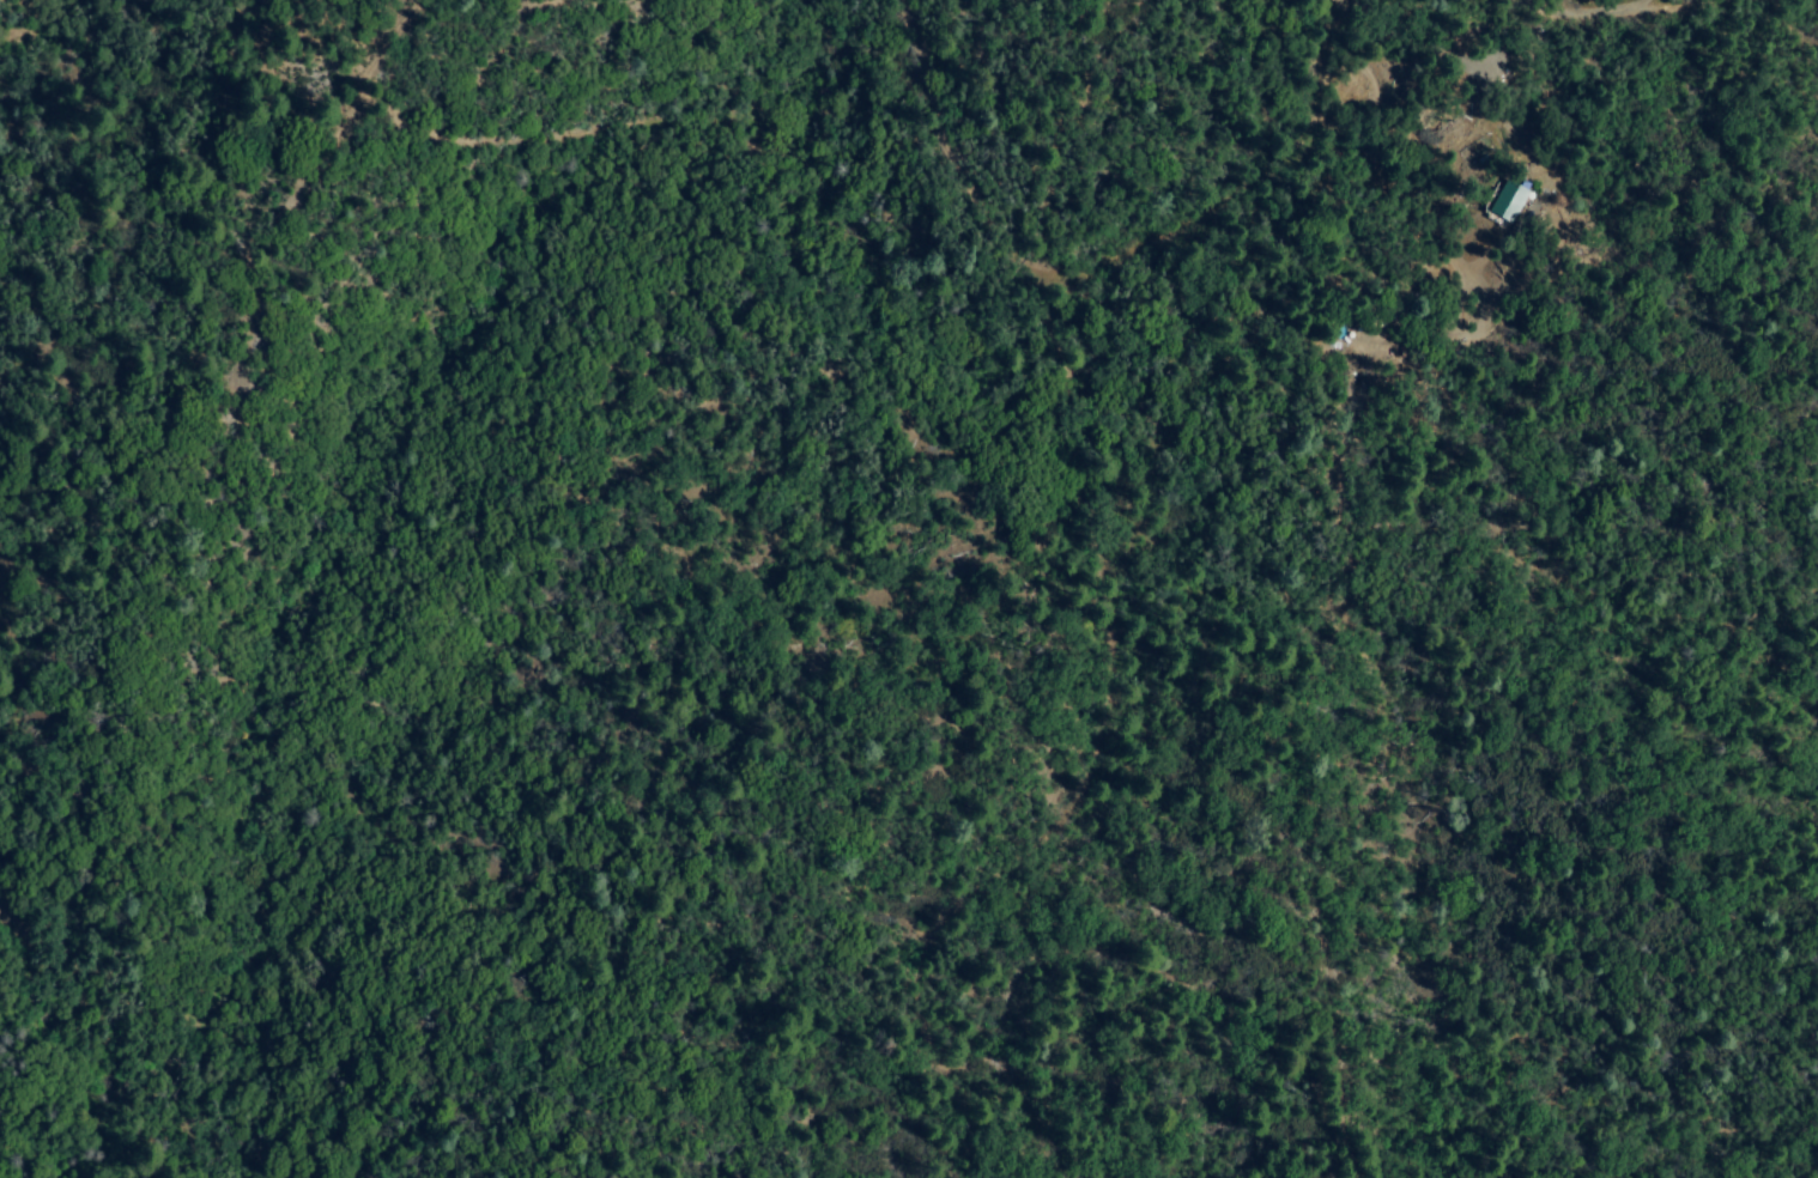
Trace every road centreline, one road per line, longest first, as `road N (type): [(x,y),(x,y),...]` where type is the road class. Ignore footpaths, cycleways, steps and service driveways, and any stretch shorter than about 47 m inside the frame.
road 1 (residential): [(1743,0),(1562,18),(1518,0)]

